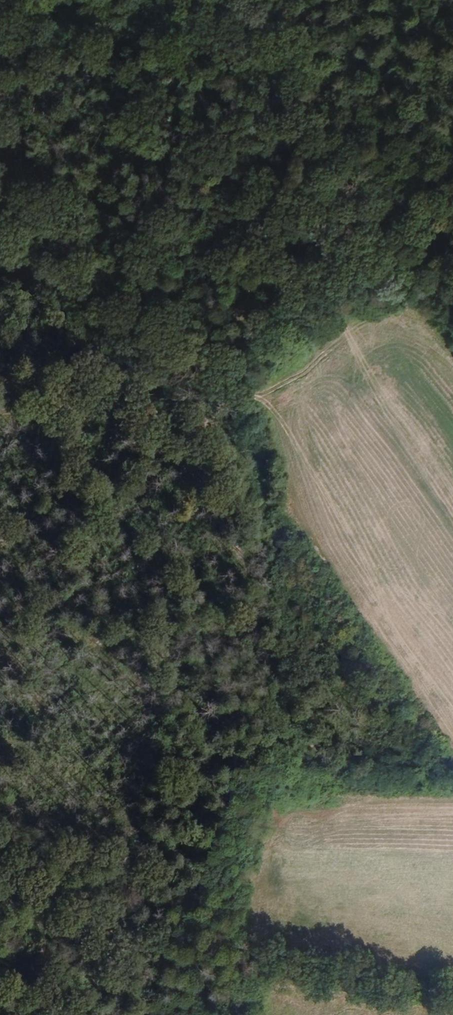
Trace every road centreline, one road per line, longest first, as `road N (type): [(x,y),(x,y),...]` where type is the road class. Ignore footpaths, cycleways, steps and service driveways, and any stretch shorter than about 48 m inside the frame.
road 1 (track): [(0,405),(253,382),(0,98)]
road 2 (track): [(452,153),(368,109),(217,77),(49,0)]

